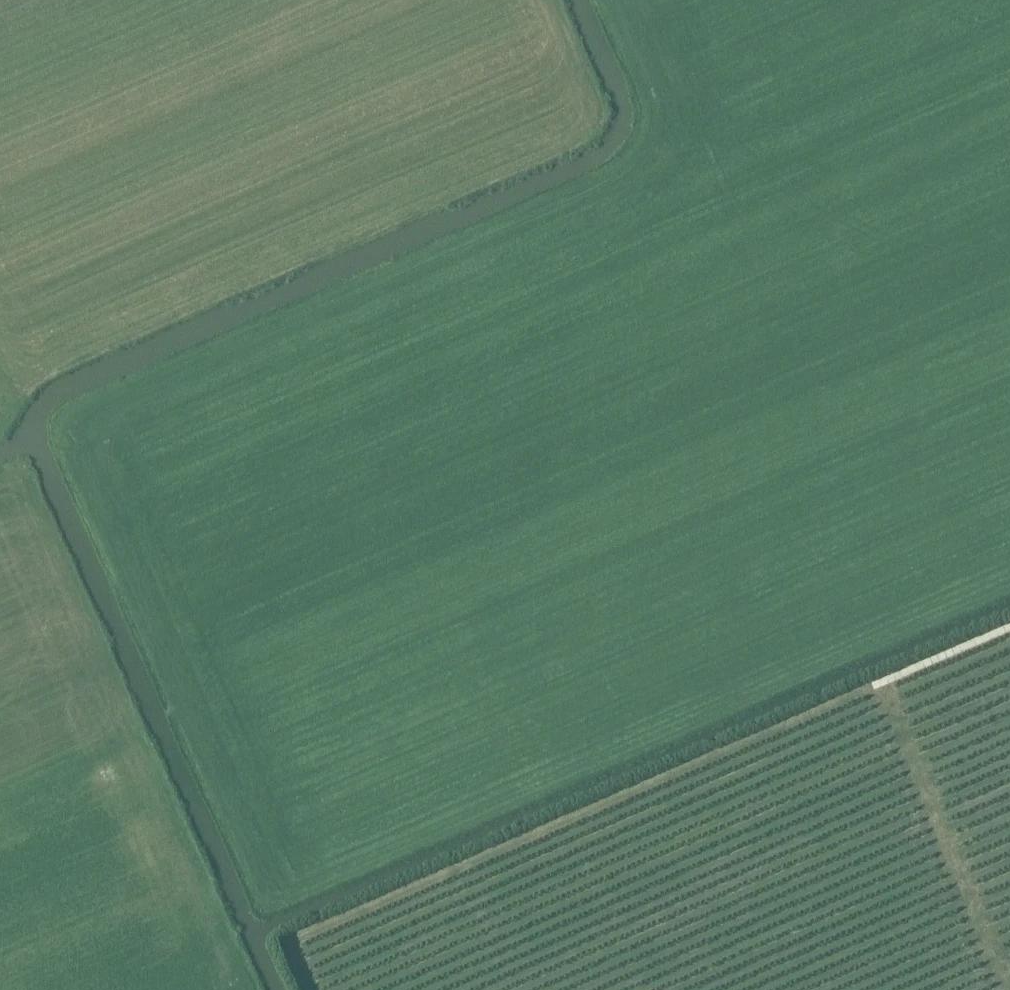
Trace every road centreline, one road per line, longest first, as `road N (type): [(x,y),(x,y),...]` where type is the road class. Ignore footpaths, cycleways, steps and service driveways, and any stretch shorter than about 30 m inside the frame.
road 1 (track): [(874,687),(1009,628)]

